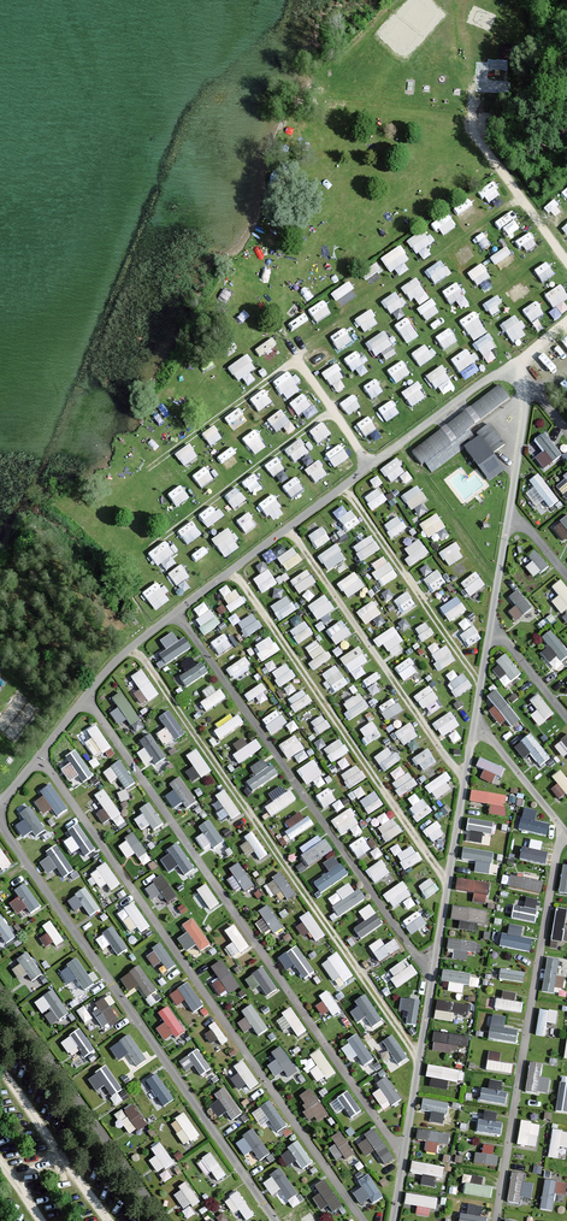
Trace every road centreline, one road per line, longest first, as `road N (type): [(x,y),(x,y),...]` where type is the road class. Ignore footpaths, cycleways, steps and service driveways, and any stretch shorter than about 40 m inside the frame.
road 1 (track): [(370,469),(304,373),(288,368),(145,474)]
road 2 (track): [(336,421),(318,420),(149,550)]
road 3 (track): [(566,269),(466,127),(477,92)]

